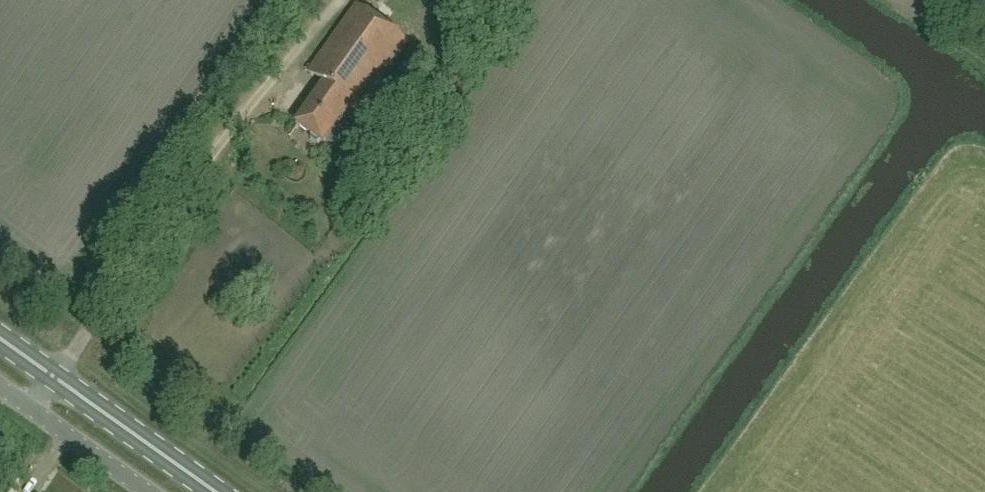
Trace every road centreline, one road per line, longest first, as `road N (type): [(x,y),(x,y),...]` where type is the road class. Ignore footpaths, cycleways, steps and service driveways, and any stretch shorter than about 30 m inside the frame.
road 1 (track): [(276,0),(103,250),(94,315),(29,405)]
road 2 (primary): [(212,491),(0,341)]
road 3 (unclassified): [(152,491),(0,385)]

